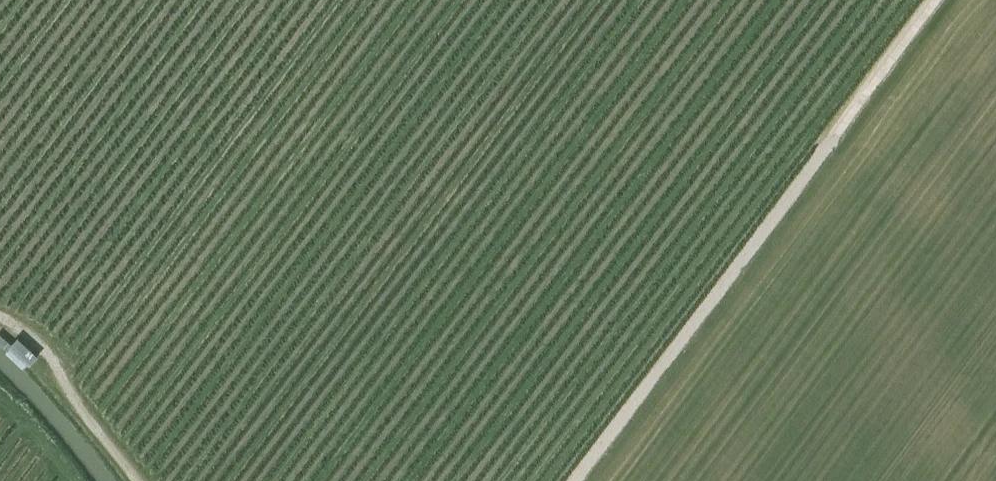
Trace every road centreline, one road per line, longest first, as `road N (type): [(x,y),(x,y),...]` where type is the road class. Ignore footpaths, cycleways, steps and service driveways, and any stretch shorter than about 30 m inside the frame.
road 1 (track): [(932,0),(579,480)]
road 2 (track): [(0,319),(46,355),(137,480)]

